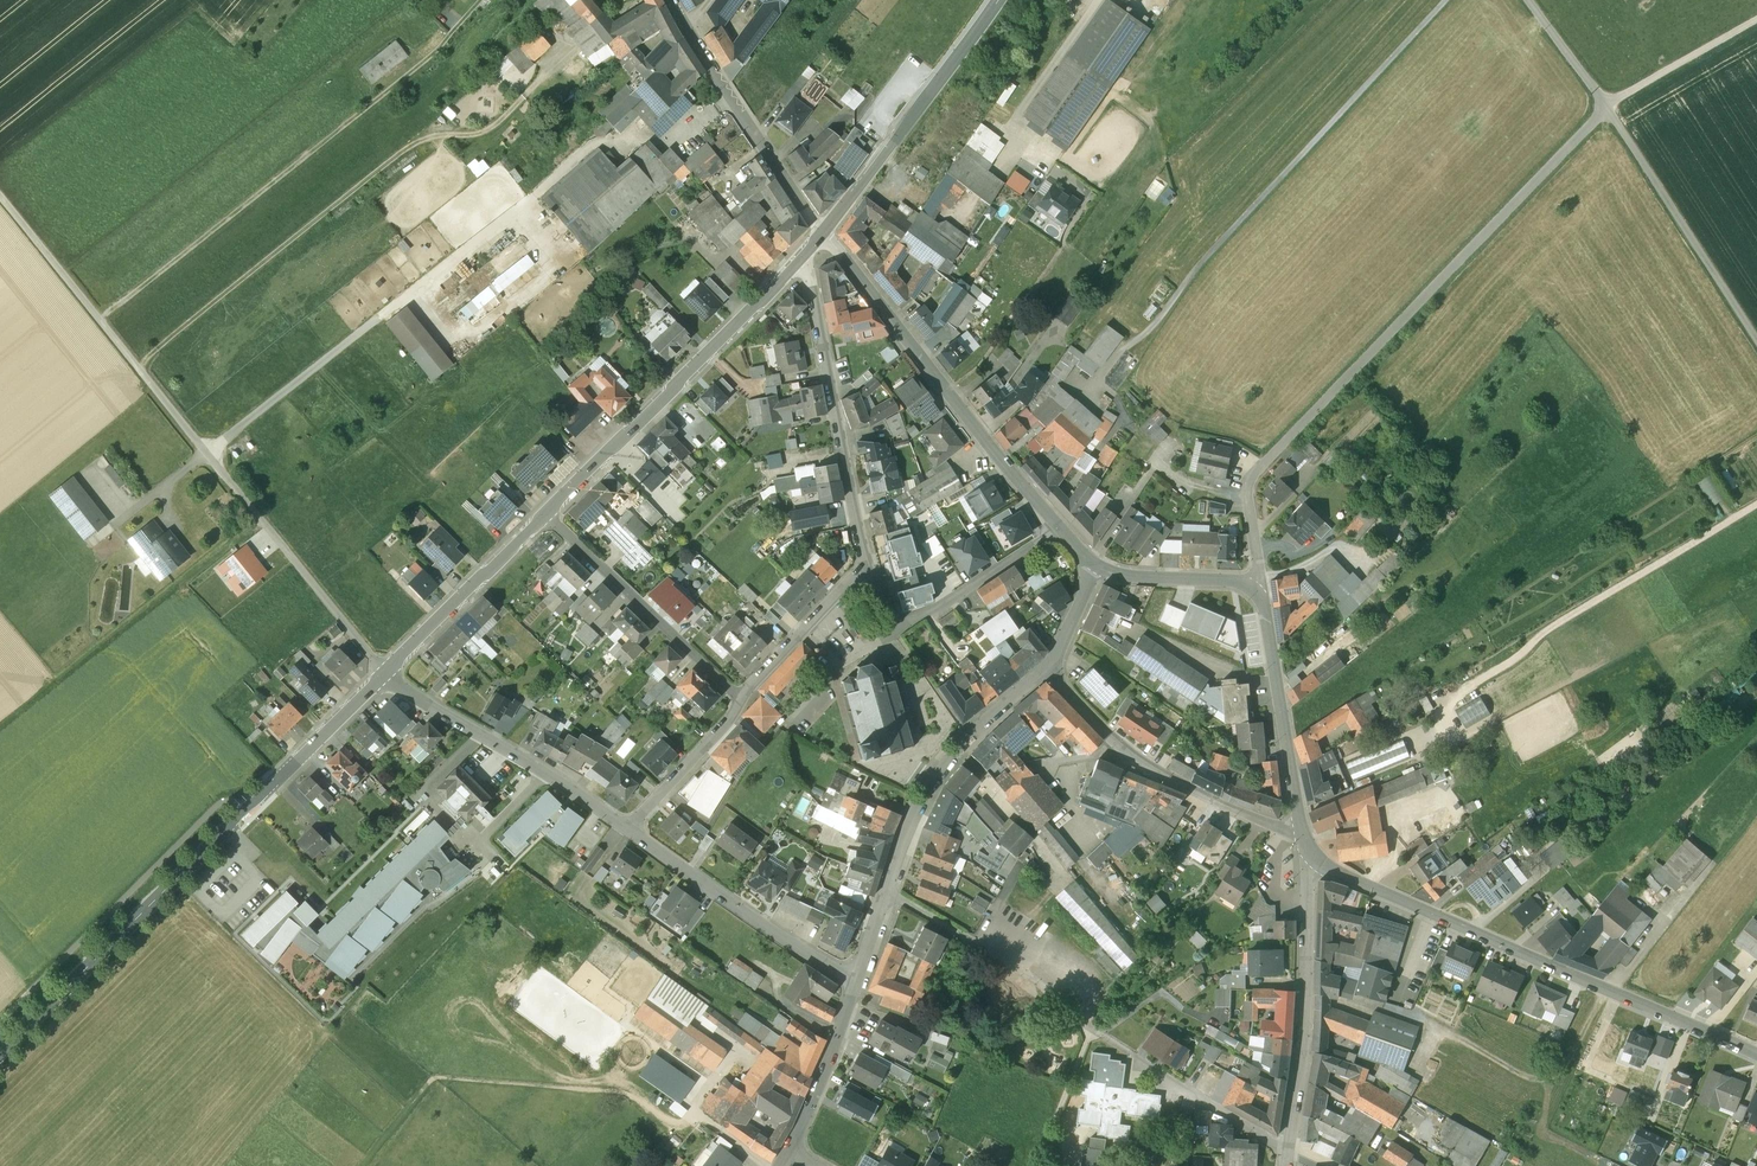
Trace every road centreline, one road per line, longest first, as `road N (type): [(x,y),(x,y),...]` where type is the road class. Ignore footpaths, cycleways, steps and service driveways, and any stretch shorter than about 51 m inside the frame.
road 1 (track): [(0,193),(387,672)]
road 2 (track): [(209,455),(596,142),(623,148),(642,131)]
road 3 (tertiary): [(387,672),(0,1054)]
road 4 (track): [(1447,0),(1089,385)]
road 5 (tertiary): [(1756,1055),(1350,880),(1311,853)]
road 6 (track): [(1276,451),(1606,107)]
road 7 (residential): [(1288,1151),(888,897)]
road 8 (tertiary): [(1059,526),(823,233)]
road 9 (tertiary): [(798,261),(544,514)]
road 10 (residential): [(864,568),(798,261)]
road 11 (residential): [(1300,833),(1233,811),(1150,770),(1101,728),(1048,665)]
road 12 (residential): [(1288,1151),(1306,994),(1311,853)]
road 13 (tertiary): [(996,0),(823,233)]
road 14 (residential): [(387,672),(630,829)]
road 15 (residential): [(1048,665),(934,778),(888,897)]
road 16 (track): [(1606,107),(1756,342)]
road 17 (tertiary): [(823,233),(678,0)]
road 18 (residential): [(630,829),(859,980)]
road 19 (residential): [(744,697),(544,514)]
road 20 (residential): [(864,568),(894,629),(1059,526)]
road 21 (tertiary): [(1300,833),(1264,607),(1252,586)]
road 22 (tertiary): [(544,514),(387,672)]
road 23 (residential): [(859,980),(789,1155)]
road 24 (residential): [(744,697),(864,568)]
road 25 (residential): [(630,829),(744,697)]
road 26 (track): [(1756,19),(1606,107)]
road 27 (tertiary): [(1252,586),(1127,577),(1093,563)]
road 28 (unclassified): [(1252,586),(1259,576),(1247,492),(1276,451)]

